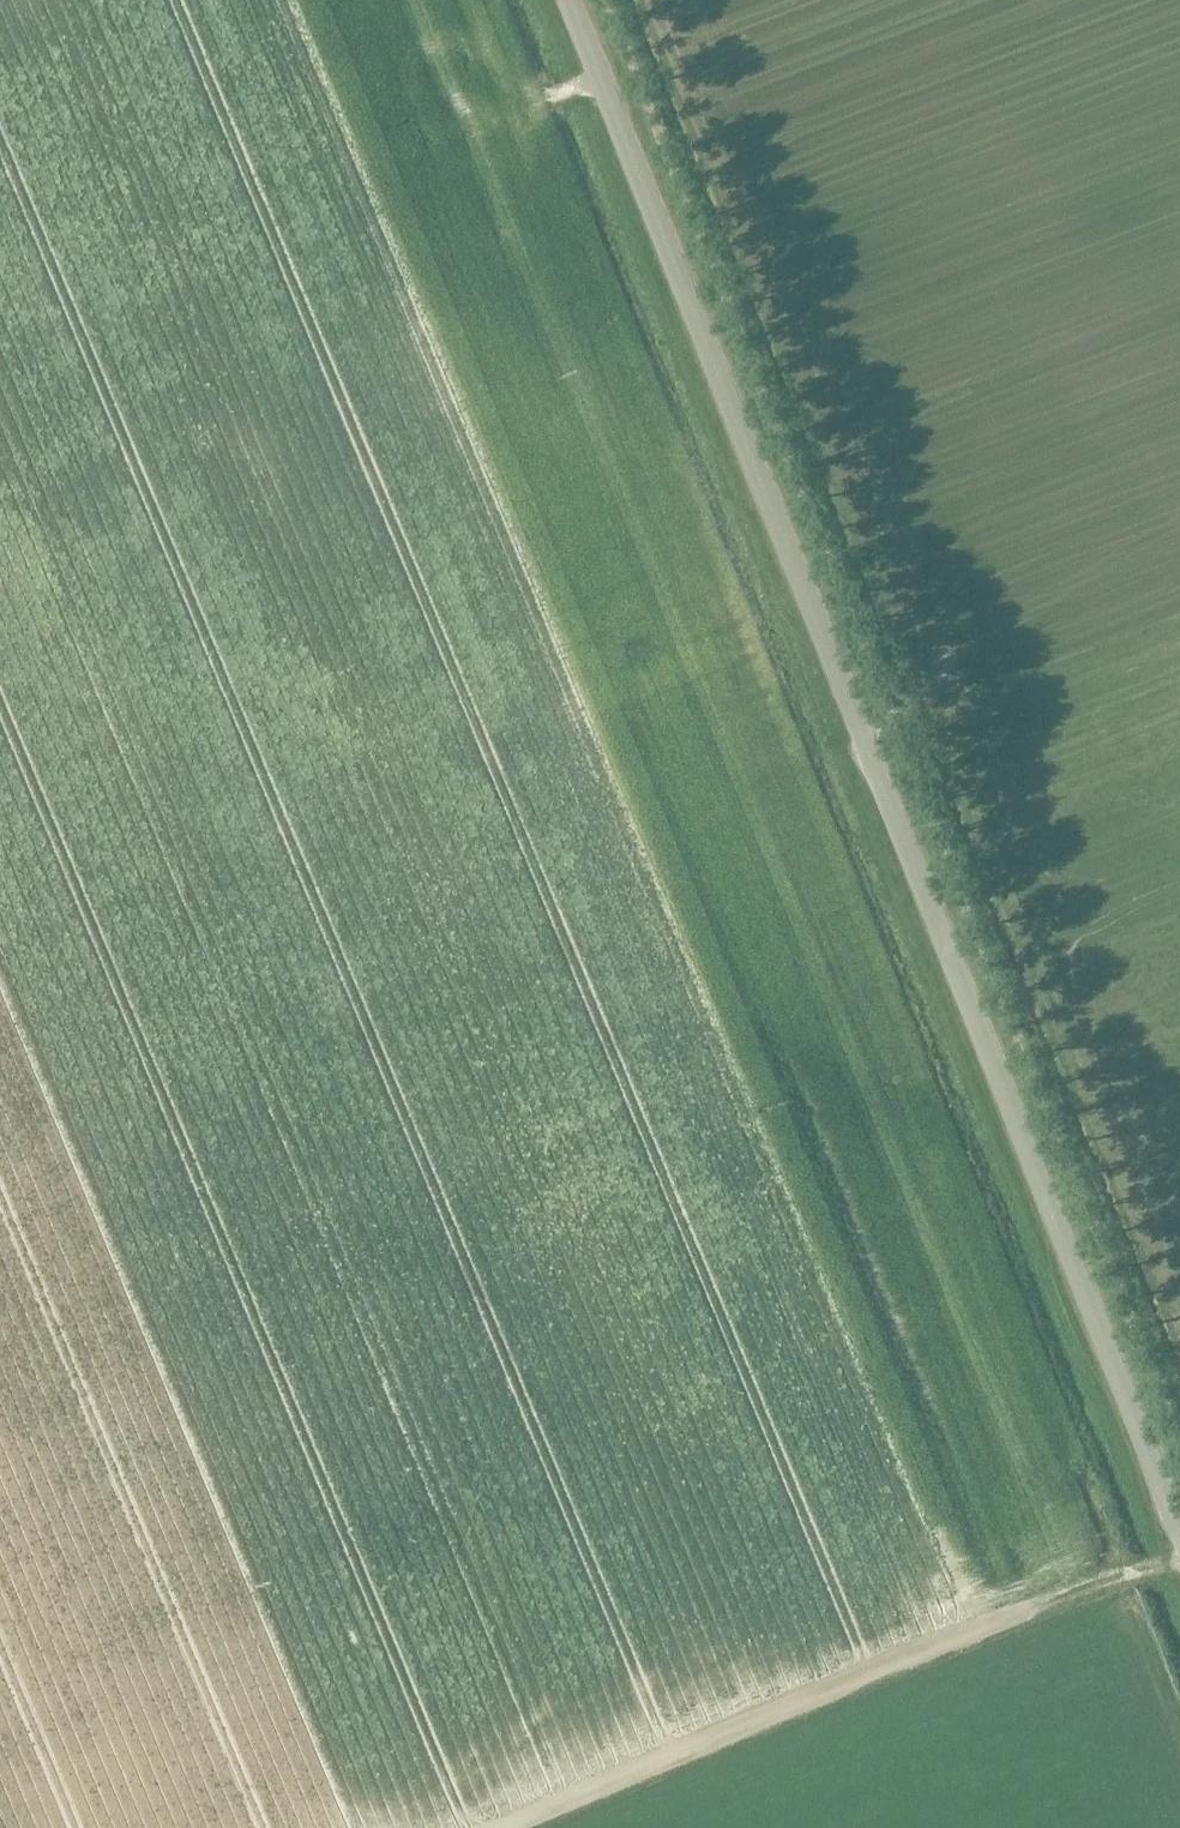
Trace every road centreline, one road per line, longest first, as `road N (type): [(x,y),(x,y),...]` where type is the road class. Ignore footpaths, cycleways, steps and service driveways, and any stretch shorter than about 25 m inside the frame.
road 1 (unclassified): [(1179,1531),(569,0)]

